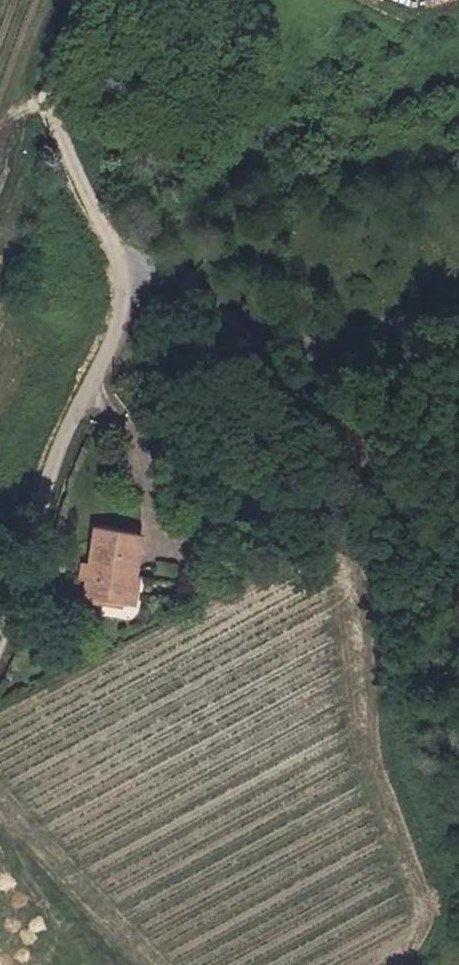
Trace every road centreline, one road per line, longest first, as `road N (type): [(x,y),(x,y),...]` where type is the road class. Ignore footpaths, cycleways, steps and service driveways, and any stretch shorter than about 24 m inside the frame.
road 1 (unclassified): [(107,0),(71,34),(51,115),(133,257),(0,634)]

